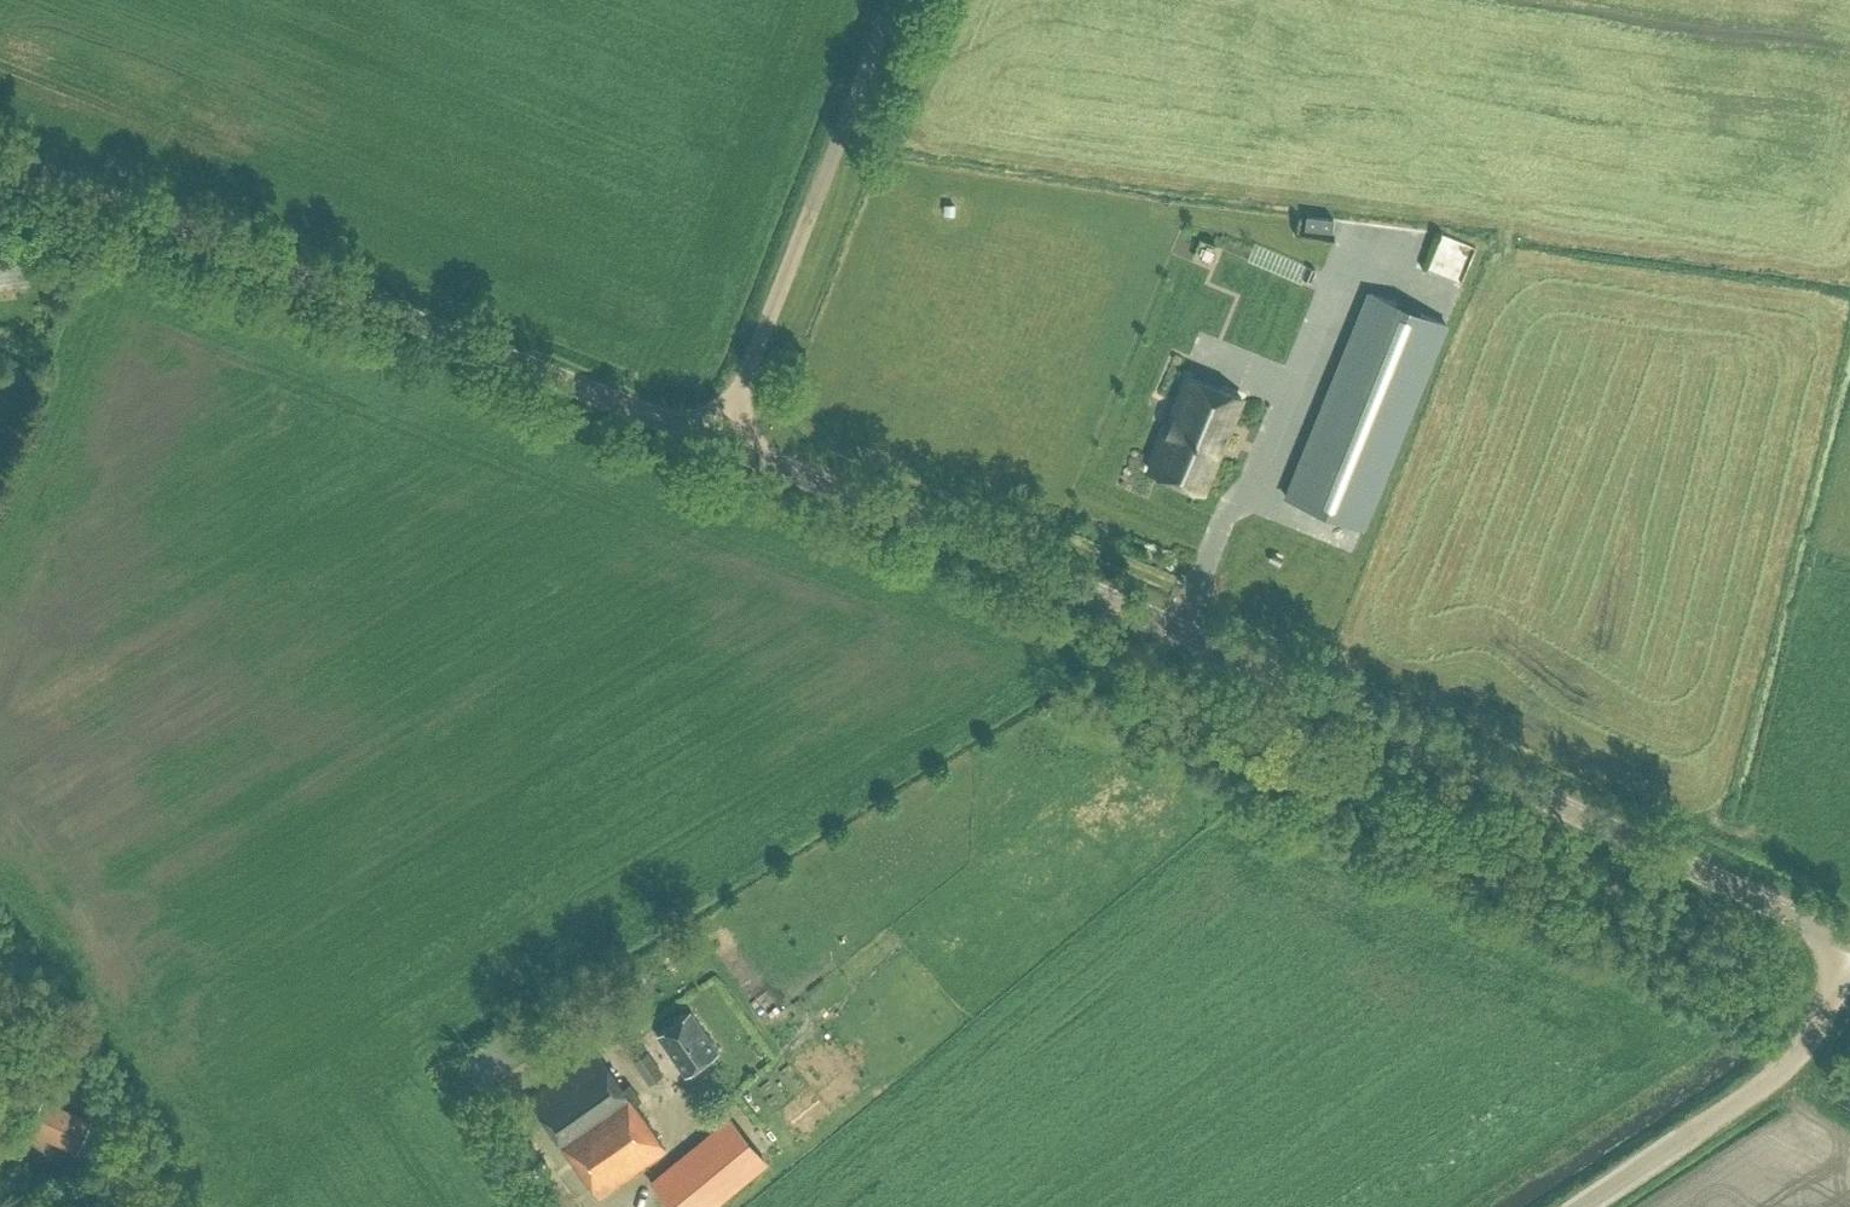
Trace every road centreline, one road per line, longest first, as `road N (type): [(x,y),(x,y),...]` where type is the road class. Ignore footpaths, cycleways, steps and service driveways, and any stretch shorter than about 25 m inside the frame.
road 1 (tertiary): [(1849,941),(1153,619),(722,438)]
road 2 (tertiary): [(722,438),(0,152)]
road 3 (unclassified): [(722,438),(893,0)]
road 4 (unclassified): [(1573,1206),(1770,1078),(1826,1013),(1849,961)]

